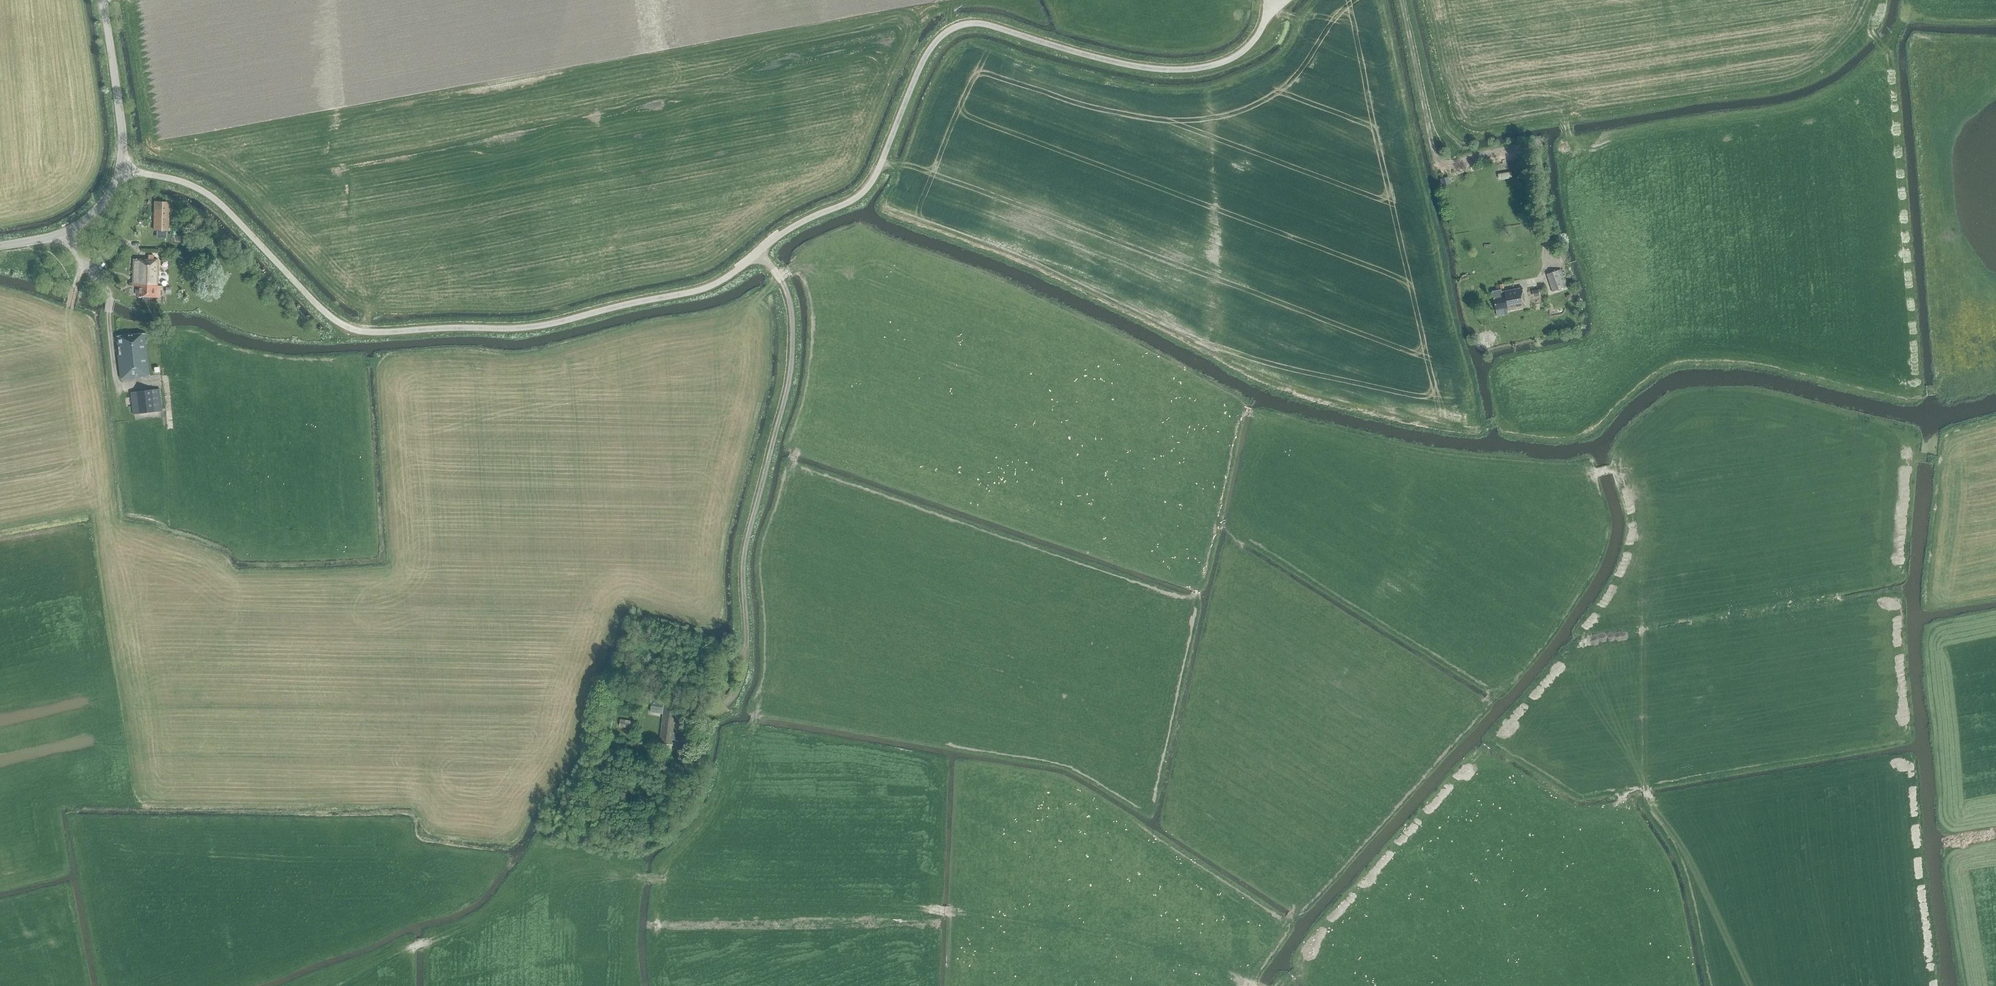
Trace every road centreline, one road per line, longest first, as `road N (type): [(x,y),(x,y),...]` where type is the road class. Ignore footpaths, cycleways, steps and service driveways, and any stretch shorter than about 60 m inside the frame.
road 1 (unclassified): [(120,170),(182,182),(212,198),(348,327),(543,325),(707,287),(782,233),(856,197),(876,174),(926,54),(956,26),(988,25),(1113,61),(1188,69),(1237,55),(1286,0)]
road 2 (track): [(70,307),(87,338),(109,505),(129,537)]
road 3 (unclassified): [(120,170),(123,133),(103,0)]
road 4 (unclassified): [(0,246),(78,226),(108,196),(120,170)]

